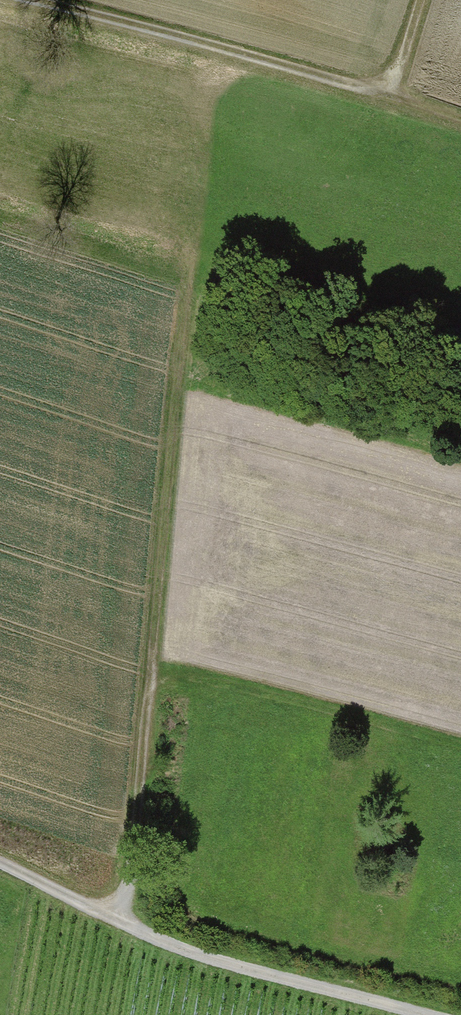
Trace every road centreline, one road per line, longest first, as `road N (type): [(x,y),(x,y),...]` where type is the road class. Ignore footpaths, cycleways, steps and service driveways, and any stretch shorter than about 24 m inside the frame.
road 1 (track): [(124,923),(185,279)]
road 2 (track): [(421,0),(402,60),(391,76),(362,87),(26,0)]
road 3 (track): [(420,1014),(165,943),(0,864)]
road 4 (track): [(149,663),(460,745)]

